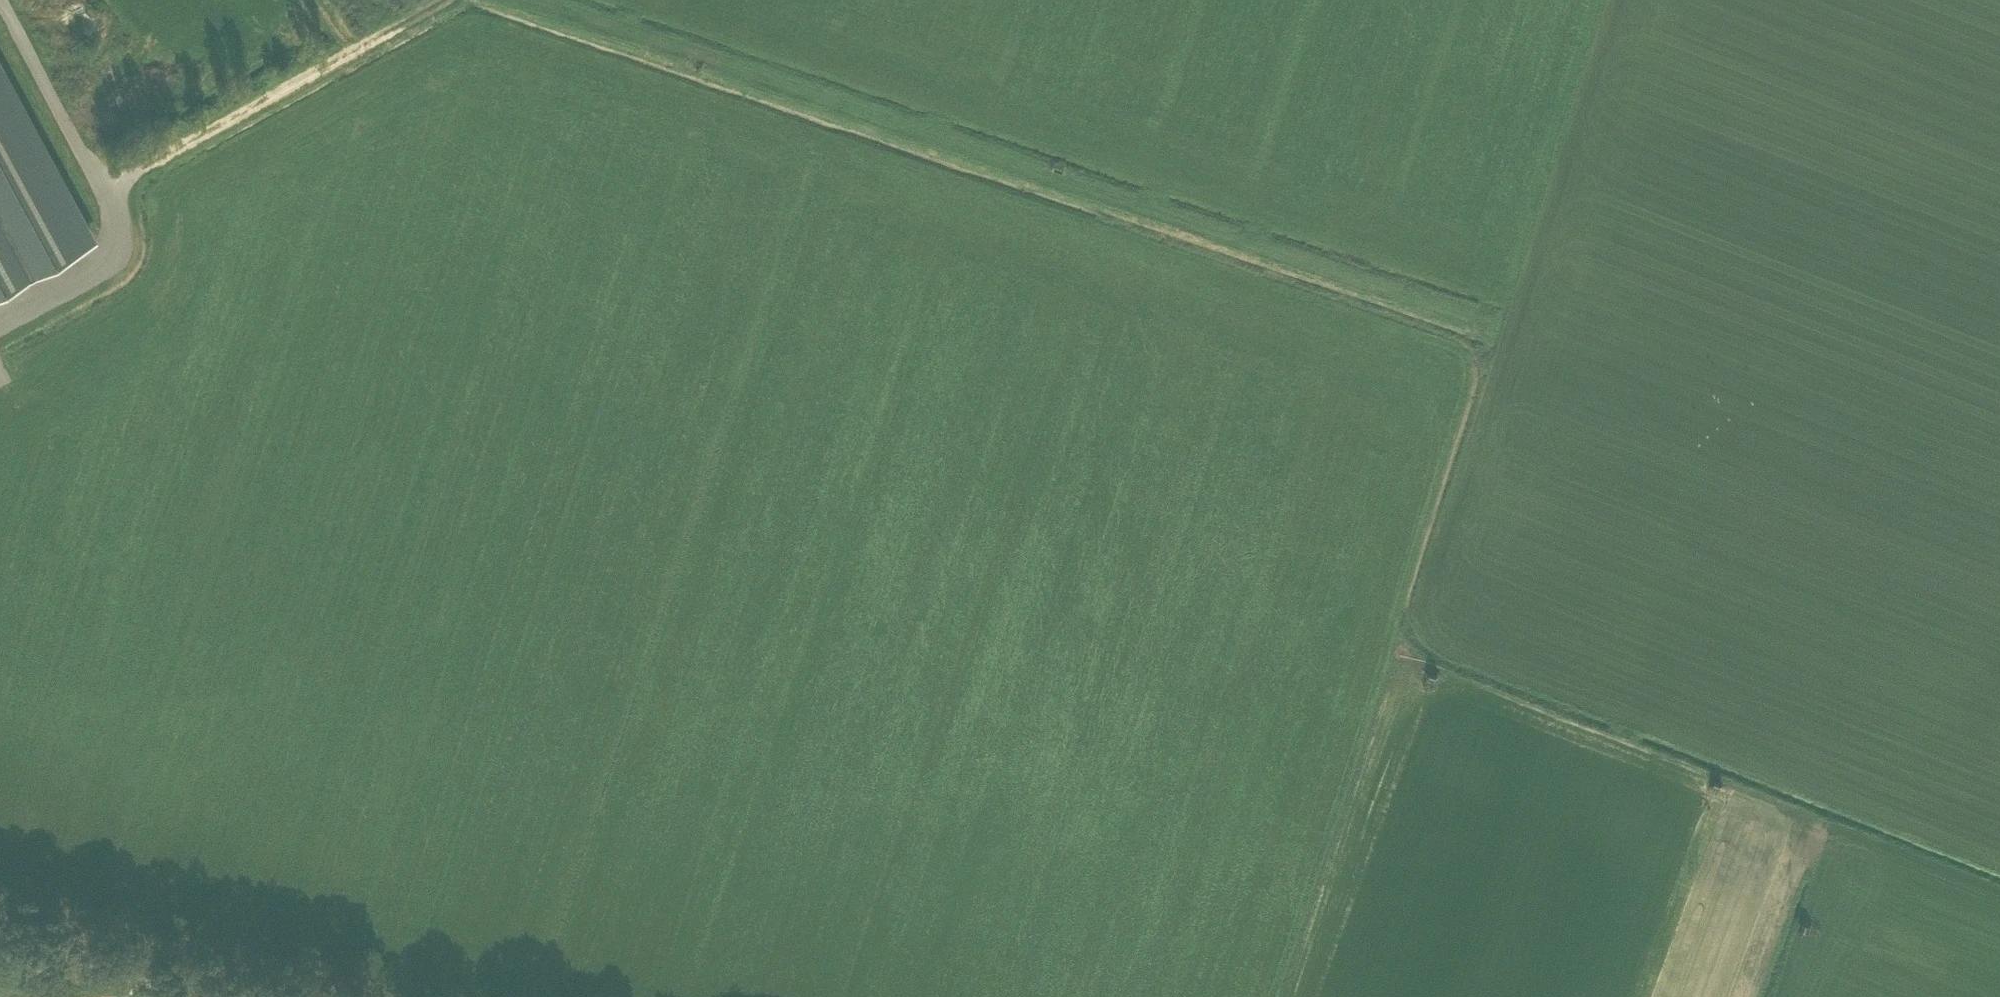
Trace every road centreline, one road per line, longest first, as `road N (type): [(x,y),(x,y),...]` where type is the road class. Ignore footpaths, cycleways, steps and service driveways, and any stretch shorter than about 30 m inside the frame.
road 1 (unclassified): [(242,996),(0,936)]

